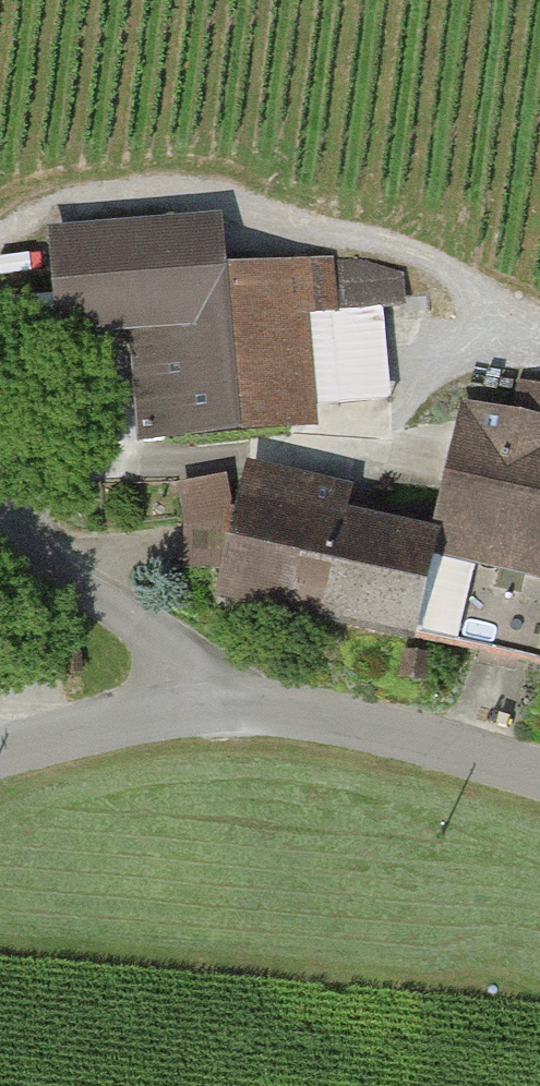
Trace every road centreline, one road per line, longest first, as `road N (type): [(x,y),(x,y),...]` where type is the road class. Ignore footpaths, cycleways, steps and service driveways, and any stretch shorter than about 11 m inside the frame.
road 1 (track): [(0,505),(64,466),(387,442),(507,311)]
road 2 (track): [(539,324),(377,245),(161,189),(110,191),(47,211),(0,237)]
road 3 (tertiary): [(539,777),(280,709),(200,706),(140,715),(0,750)]
road 4 (track): [(200,706),(187,669),(158,642),(0,537)]

